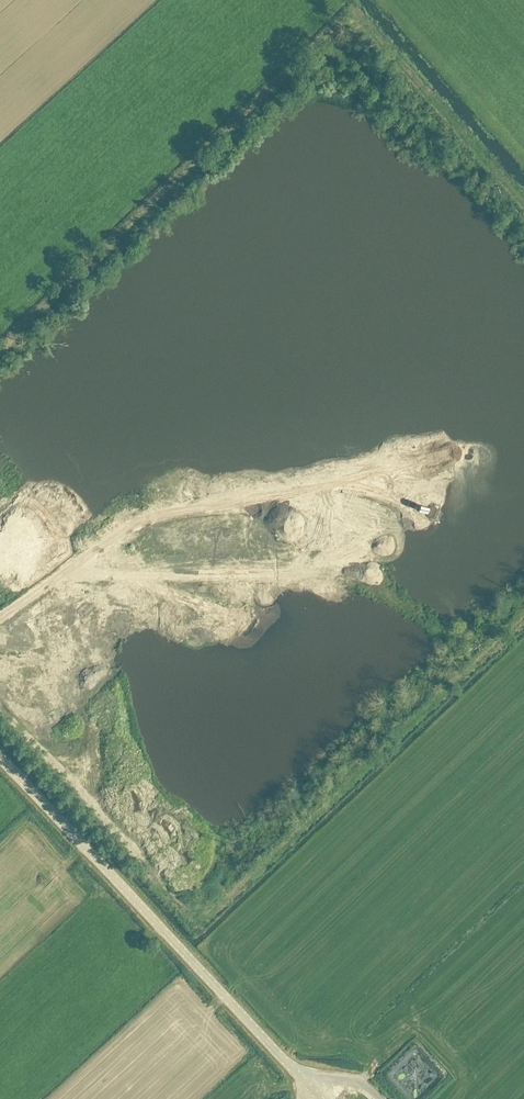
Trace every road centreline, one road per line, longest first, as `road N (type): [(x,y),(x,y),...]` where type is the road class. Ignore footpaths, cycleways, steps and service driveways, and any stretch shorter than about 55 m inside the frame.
road 1 (unclassified): [(320,1098),(0,755)]

